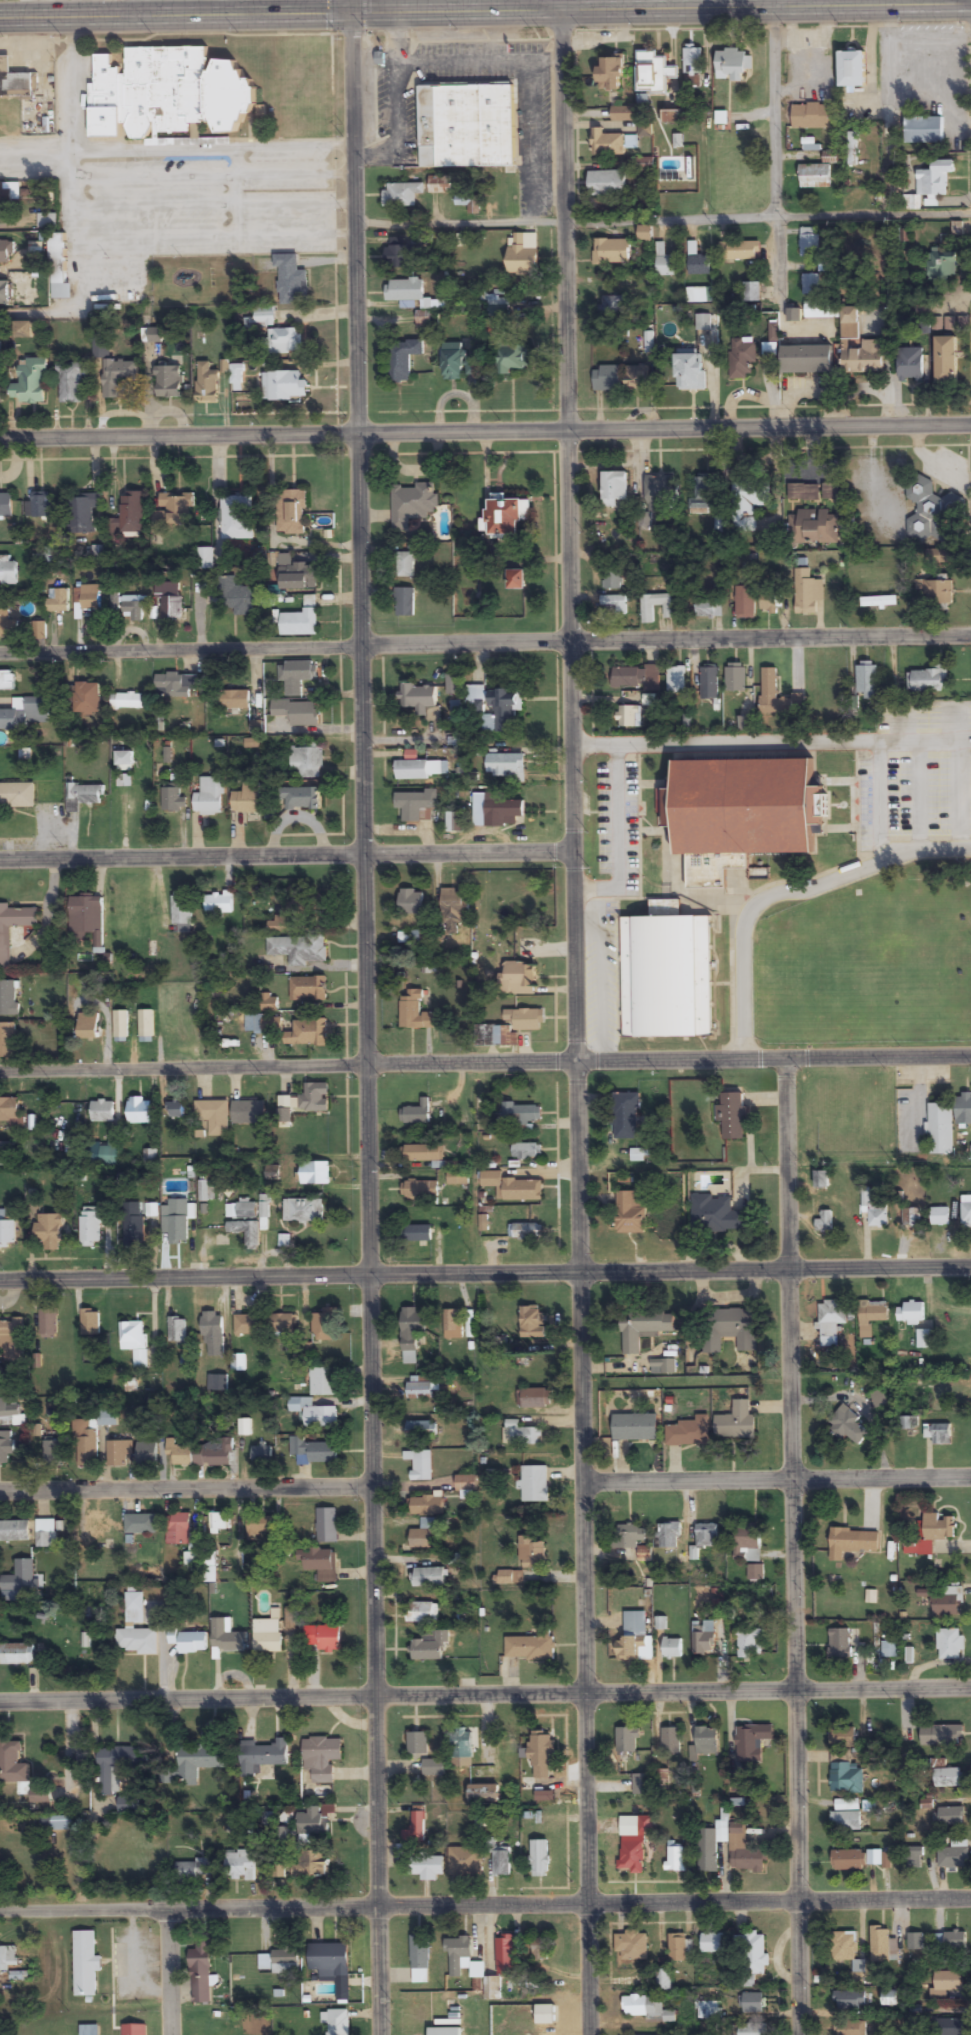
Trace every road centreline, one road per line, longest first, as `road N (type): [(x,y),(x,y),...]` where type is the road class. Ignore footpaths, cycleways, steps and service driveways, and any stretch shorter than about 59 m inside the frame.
road 1 (residential): [(382,2034),(352,0)]
road 2 (residential): [(593,2034),(563,5)]
road 3 (residential): [(799,2034),(784,1059)]
road 4 (residential): [(970,1691),(0,1707)]
road 5 (residential): [(970,1898),(0,1913)]
road 6 (residential): [(970,1056),(0,1071)]
road 7 (residential): [(970,425),(0,439)]
road 8 (residential): [(970,844),(0,857)]
road 9 (residential): [(970,1263),(0,1276)]
road 10 (residential): [(0,651),(970,640)]
road 11 (secondary): [(876,0),(0,15)]
road 12 (residential): [(970,215),(355,223)]
road 13 (residential): [(585,1481),(970,1475)]
road 14 (residential): [(374,1487),(0,1489)]
road 15 (residential): [(782,297),(777,1)]
road 16 (residential): [(177,2034),(175,1910)]

